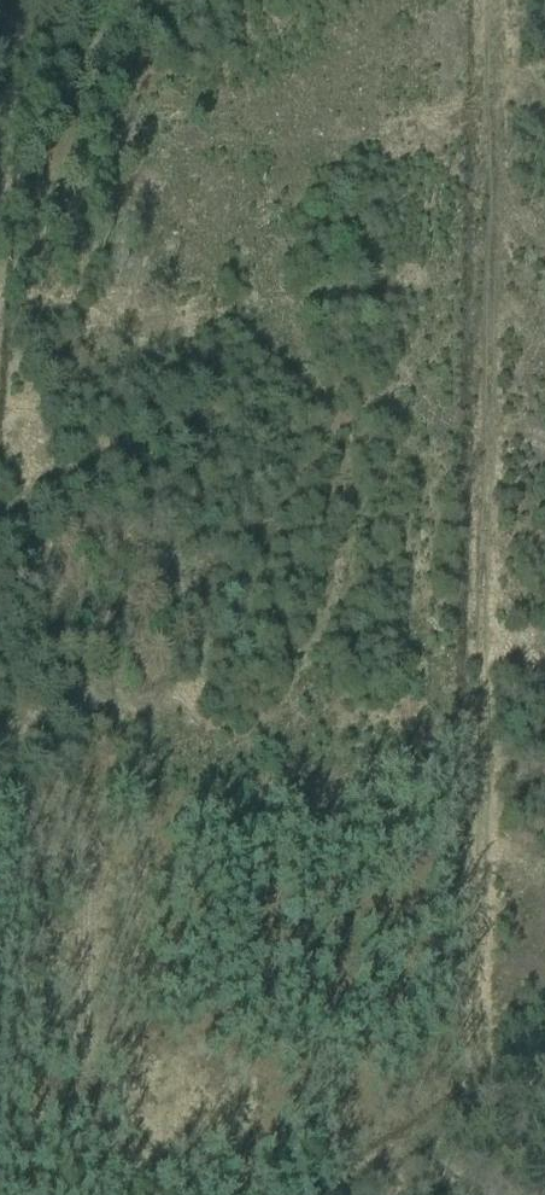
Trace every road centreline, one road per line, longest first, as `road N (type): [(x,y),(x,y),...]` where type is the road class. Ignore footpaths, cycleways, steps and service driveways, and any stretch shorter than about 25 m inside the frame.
road 1 (track): [(544,1053),(469,1100),(461,1056),(479,0)]
road 2 (track): [(469,1100),(327,1194)]

